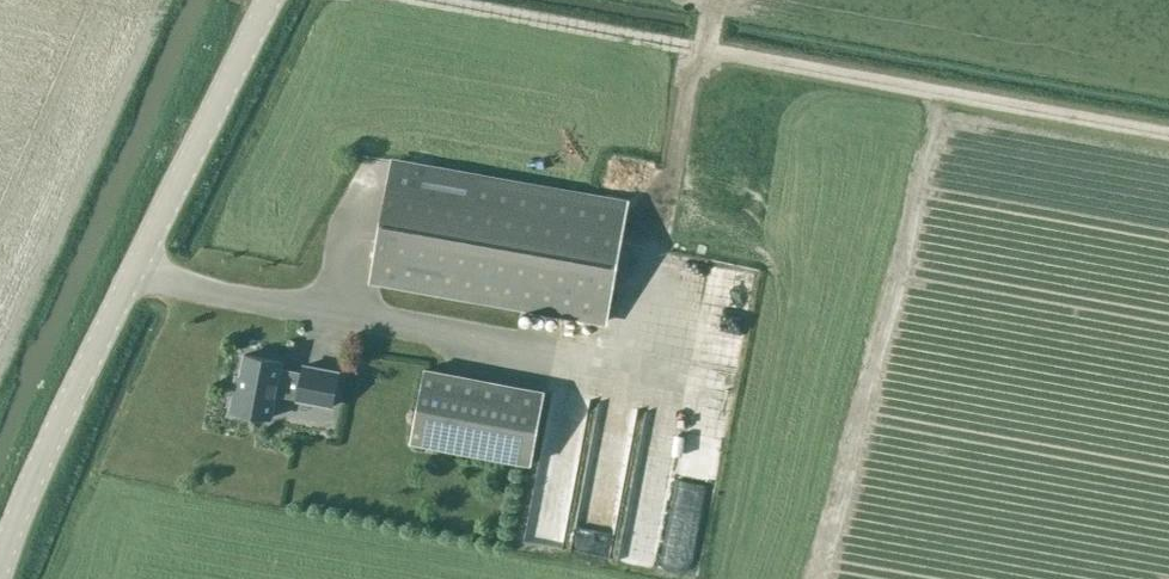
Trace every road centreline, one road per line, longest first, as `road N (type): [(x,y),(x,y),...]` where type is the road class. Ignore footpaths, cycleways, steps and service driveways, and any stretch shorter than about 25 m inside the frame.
road 1 (track): [(1168,133),(434,0)]
road 2 (tertiary): [(0,565),(49,443),(271,0)]
road 3 (track): [(696,47),(650,265)]

